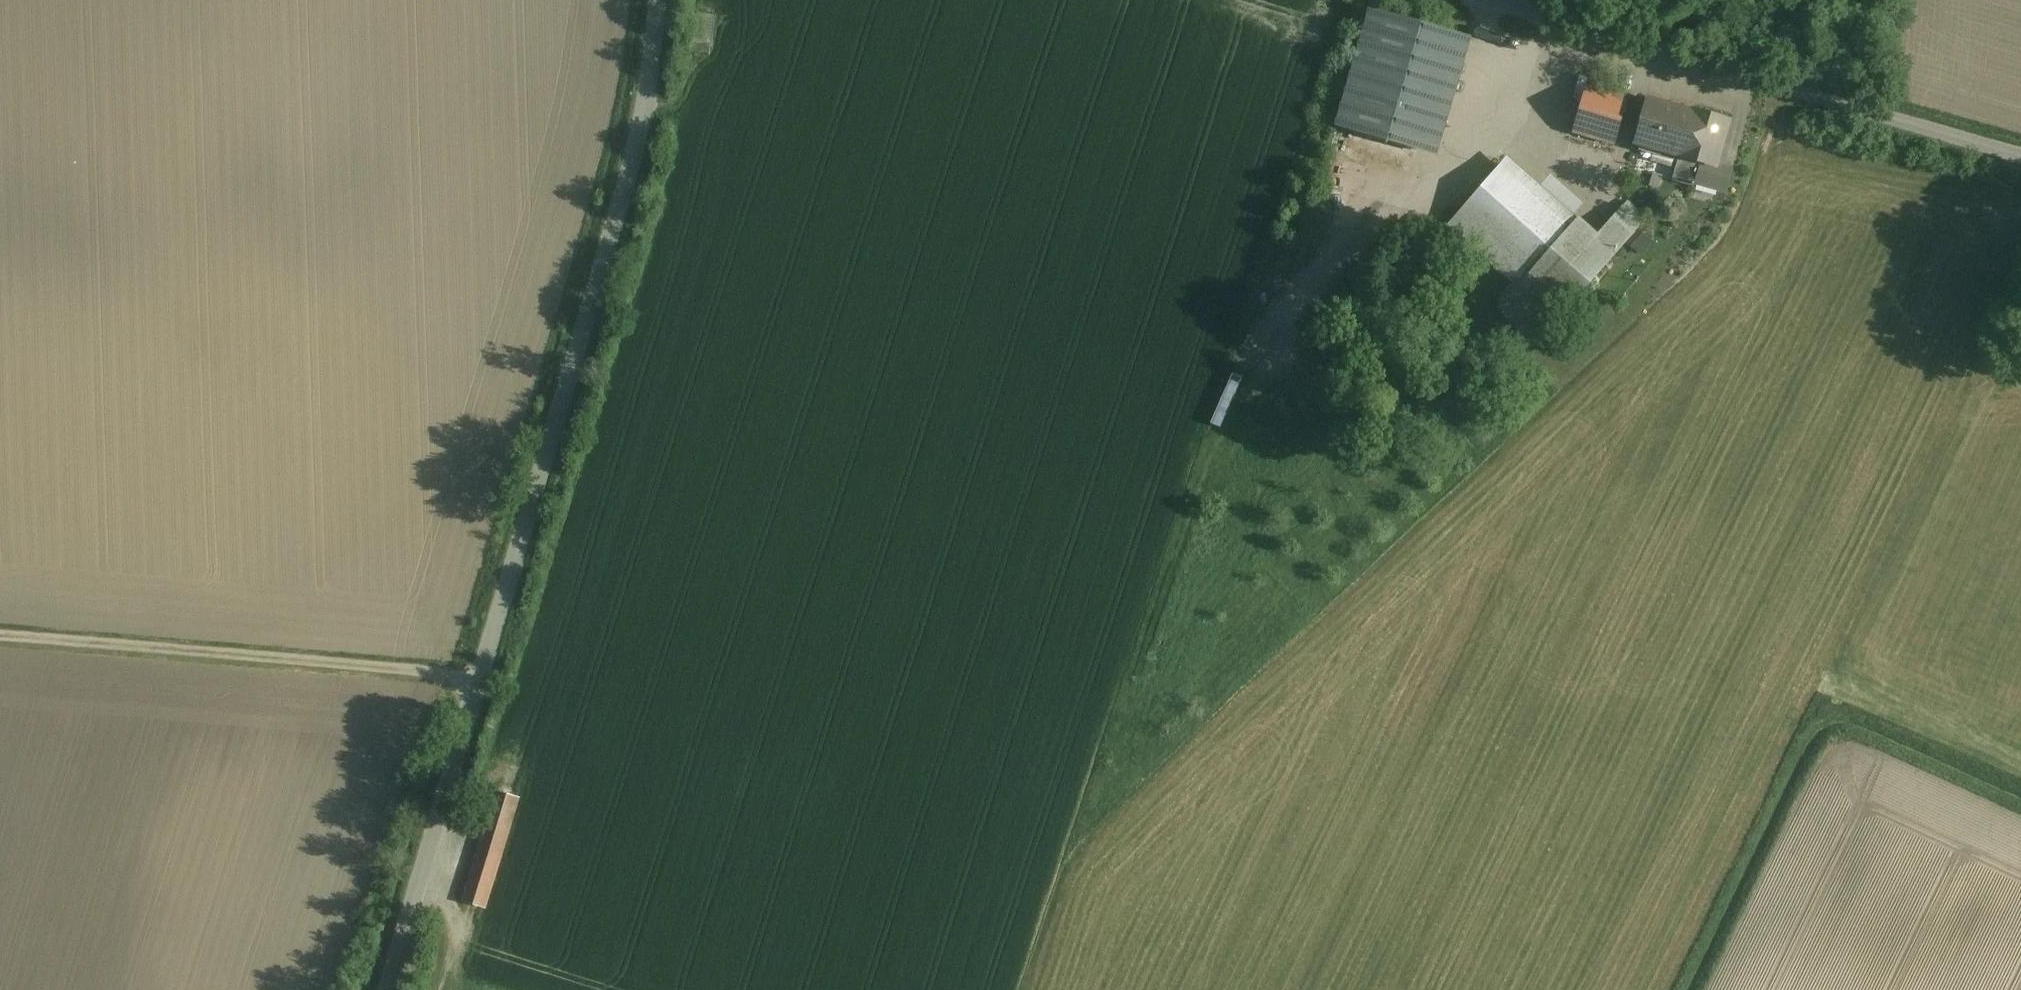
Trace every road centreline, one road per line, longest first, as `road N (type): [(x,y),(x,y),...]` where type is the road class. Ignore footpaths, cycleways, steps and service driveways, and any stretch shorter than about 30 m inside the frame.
road 1 (unclassified): [(663,0),(650,108),(621,225),(387,989)]
road 2 (unclassified): [(2020,156),(1497,0)]

